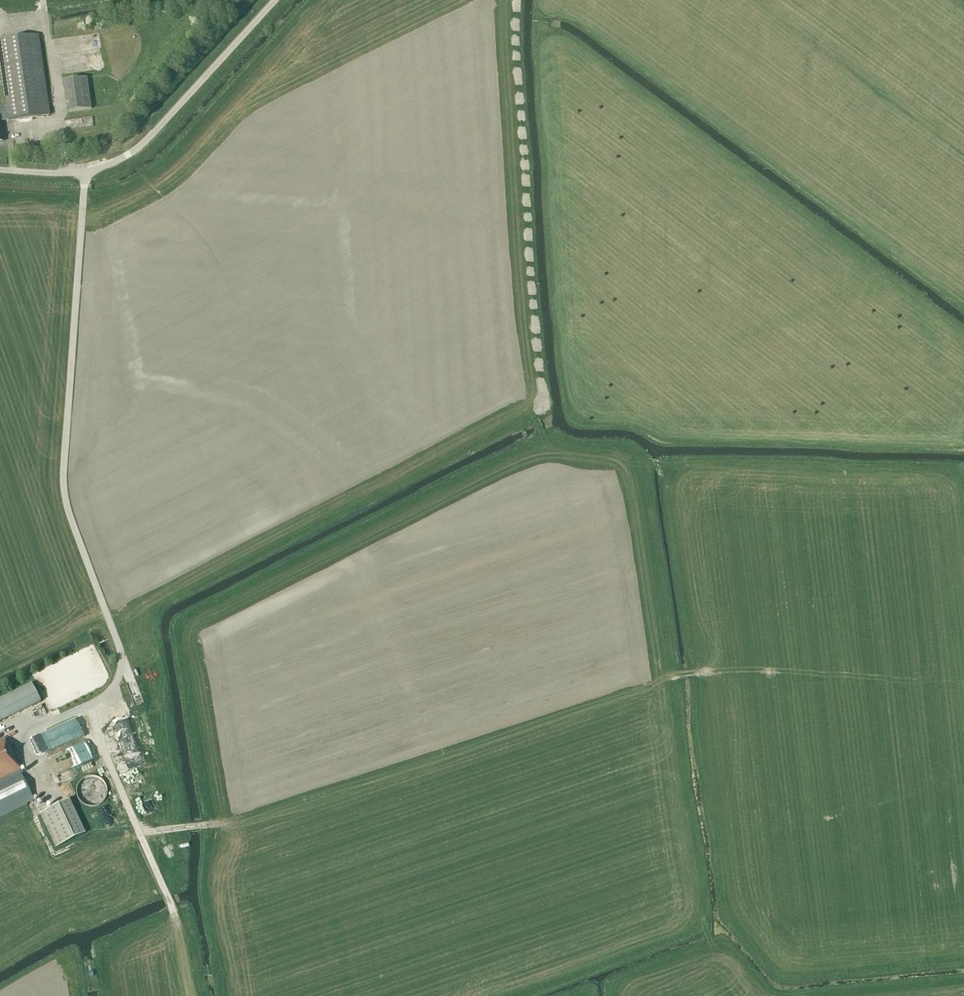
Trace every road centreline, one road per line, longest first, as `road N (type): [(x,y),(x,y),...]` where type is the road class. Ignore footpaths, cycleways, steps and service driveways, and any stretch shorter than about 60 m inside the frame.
road 1 (unclassified): [(0,170),(83,171),(128,156),(276,0)]

